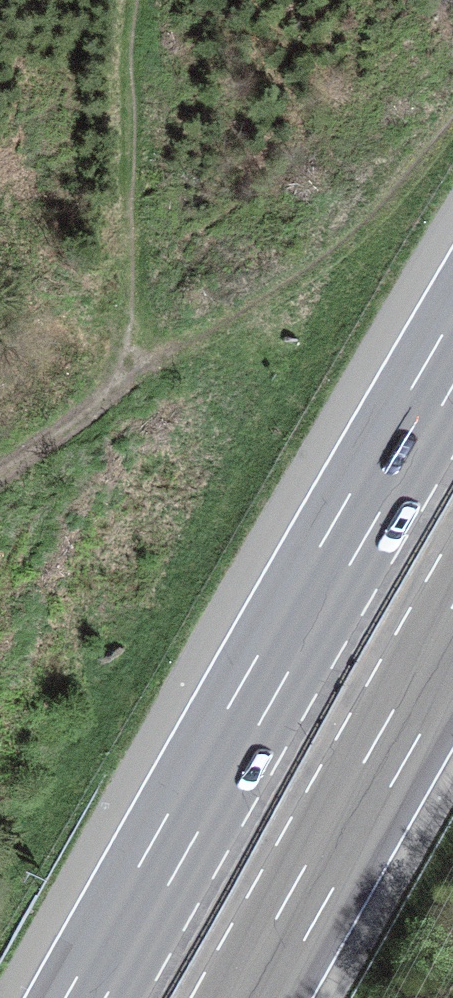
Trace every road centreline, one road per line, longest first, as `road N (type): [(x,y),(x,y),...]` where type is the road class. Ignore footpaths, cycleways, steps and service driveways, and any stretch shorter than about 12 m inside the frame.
road 1 (motorway): [(452,356),(87,997)]
road 2 (motorway): [(253,997),(452,644)]
road 3 (track): [(113,0),(122,294)]
road 4 (track): [(0,403),(122,294)]

